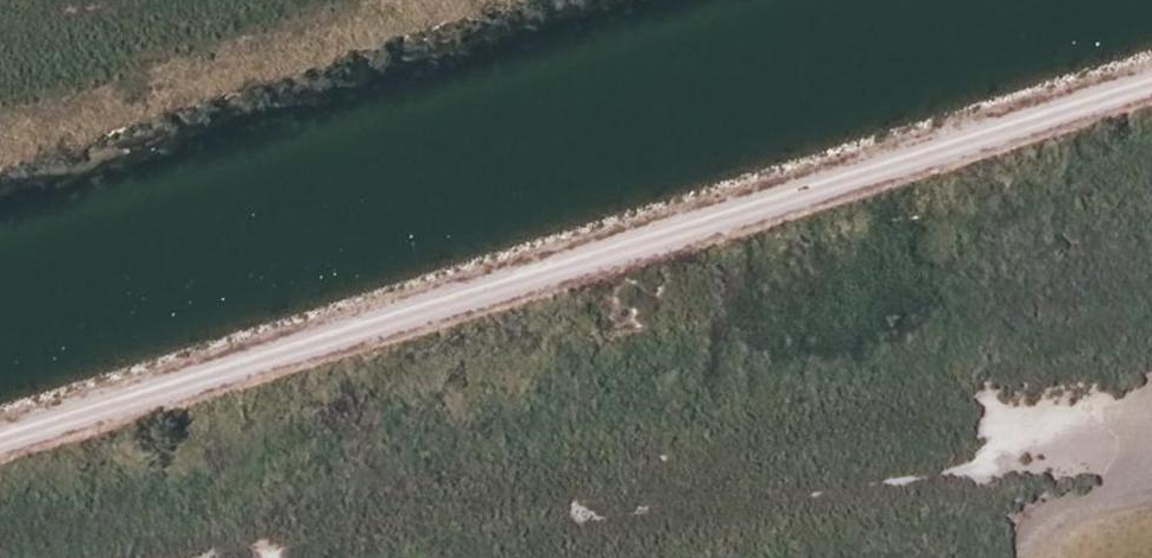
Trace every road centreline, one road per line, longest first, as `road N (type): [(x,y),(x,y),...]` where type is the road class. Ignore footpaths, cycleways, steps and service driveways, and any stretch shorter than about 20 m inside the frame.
road 1 (track): [(1151,71),(0,427)]

